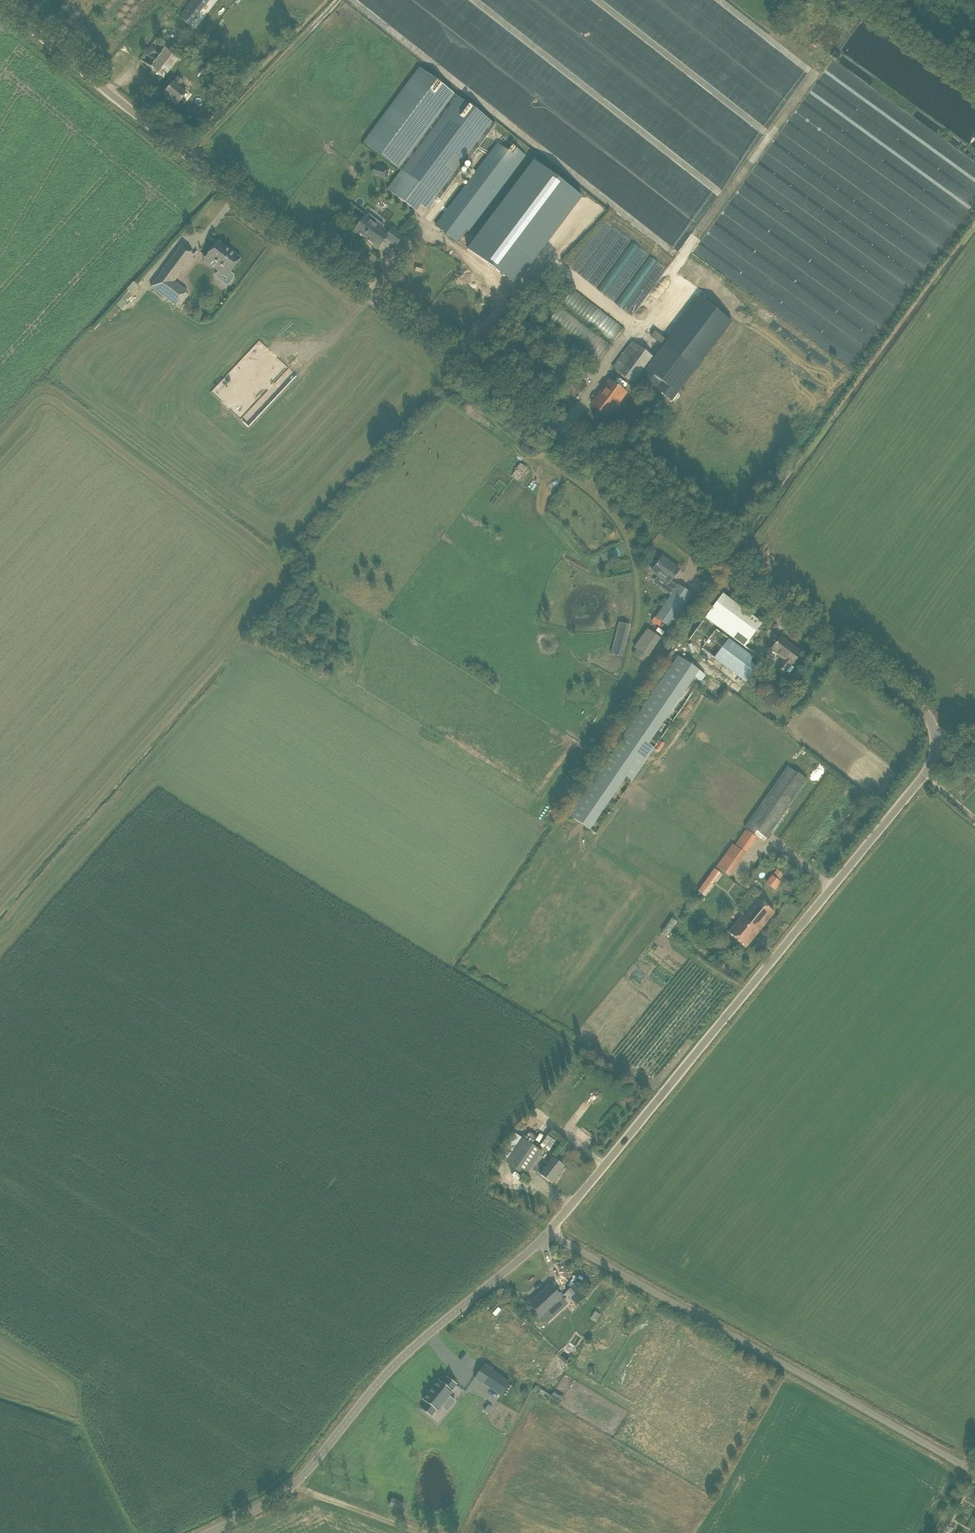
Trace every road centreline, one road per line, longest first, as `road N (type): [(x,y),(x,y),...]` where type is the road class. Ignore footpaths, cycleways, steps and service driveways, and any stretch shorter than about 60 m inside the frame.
road 1 (unclassified): [(550,1231),(934,751),(934,716),(6,0)]
road 2 (unclassified): [(974,1472),(550,1231)]
road 3 (unclassified): [(210,1532),(279,1499),(398,1360),(550,1231)]
road 4 (track): [(427,1532),(295,1483)]

